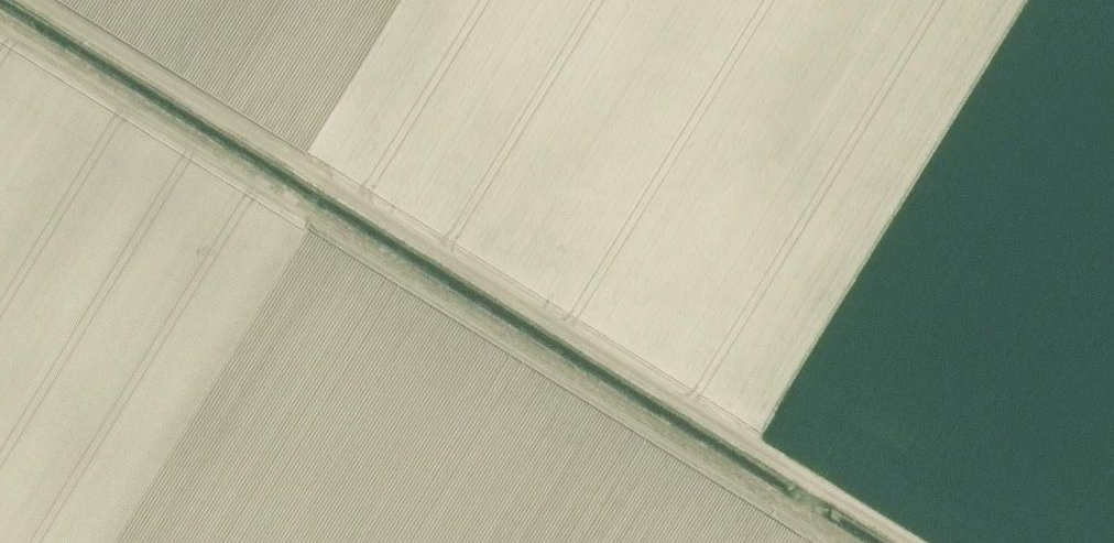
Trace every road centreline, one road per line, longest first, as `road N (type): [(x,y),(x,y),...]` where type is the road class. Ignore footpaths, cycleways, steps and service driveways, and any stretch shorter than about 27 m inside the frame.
road 1 (track): [(913,542),(32,0)]
road 2 (track): [(0,28),(833,542)]

